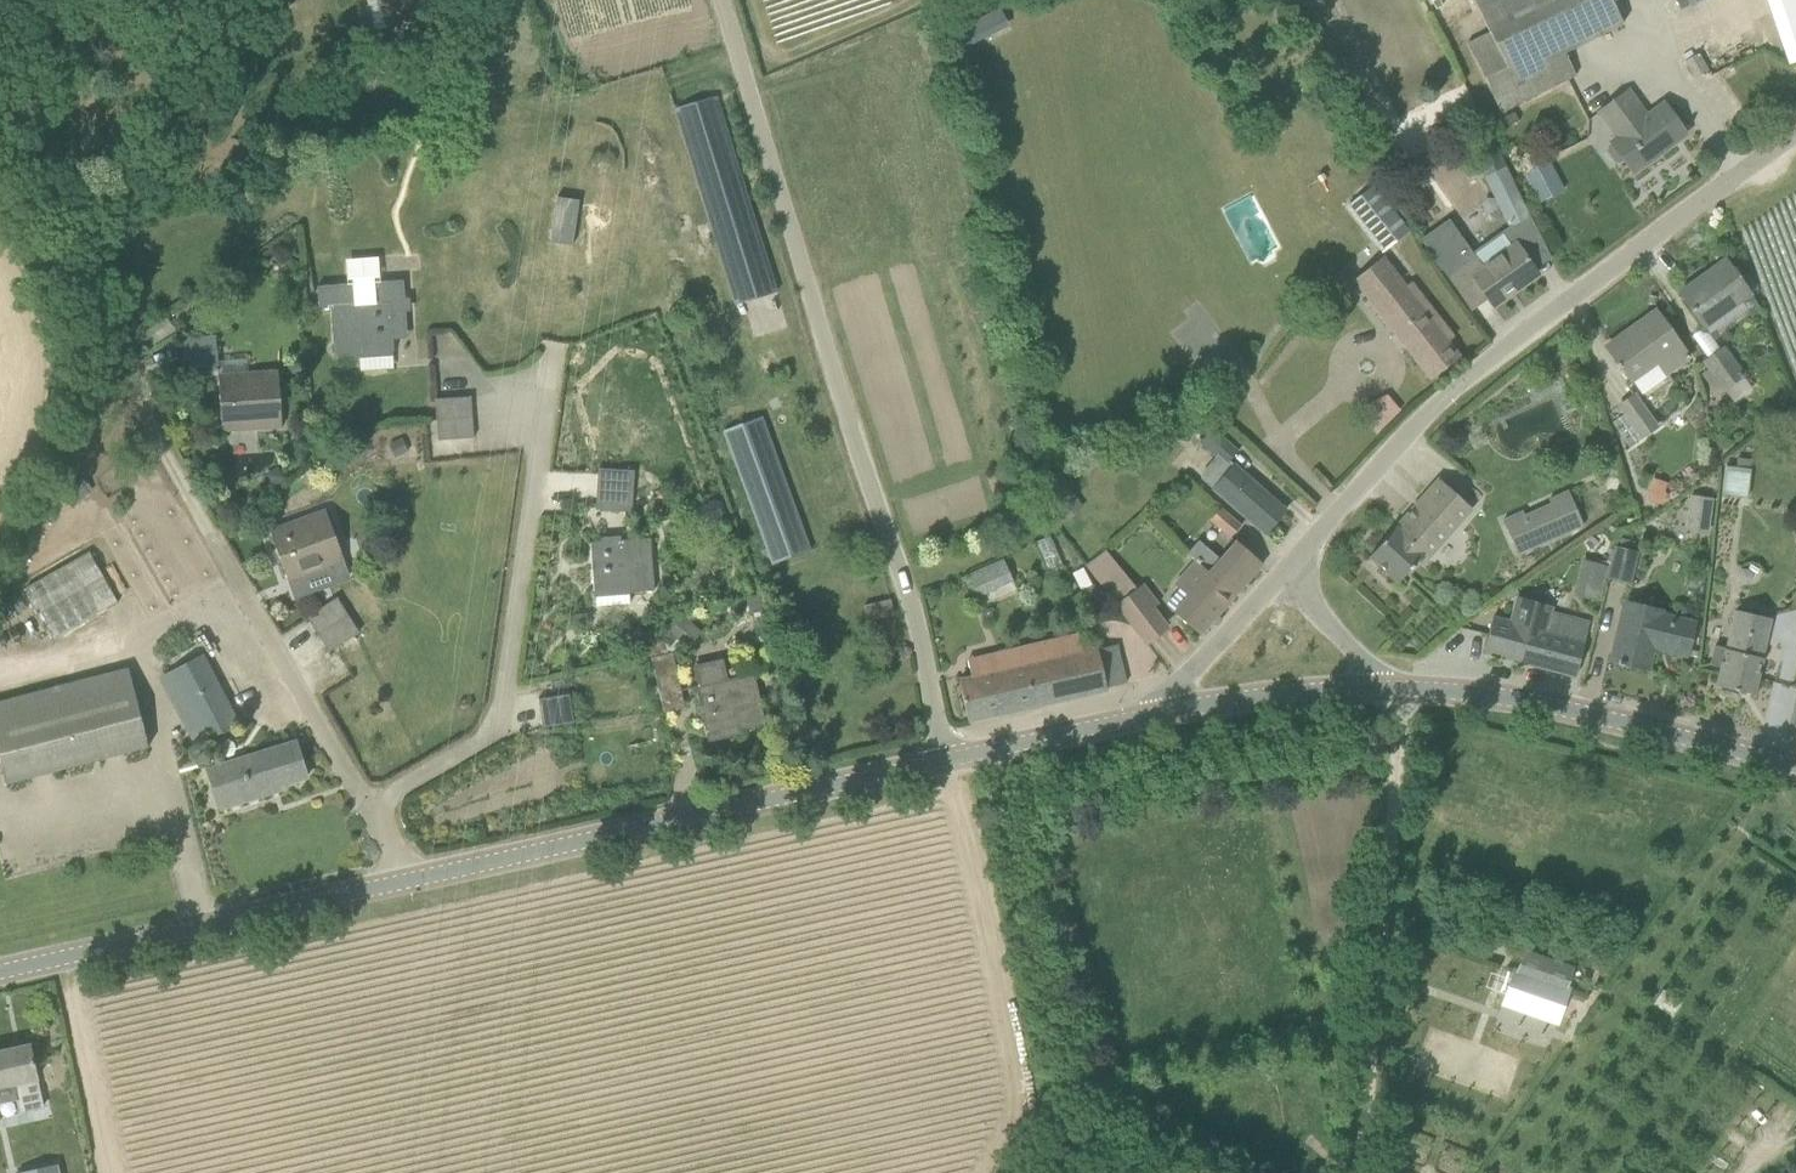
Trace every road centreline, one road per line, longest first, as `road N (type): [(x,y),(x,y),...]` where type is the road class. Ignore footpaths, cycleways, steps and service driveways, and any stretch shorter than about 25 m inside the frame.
road 1 (unclassified): [(946,760),(917,630),(722,0)]
road 2 (unclassified): [(1275,581),(1423,418),(1496,355),(1795,133)]
road 3 (tertiary): [(415,881),(946,760)]
road 4 (residential): [(371,806),(491,739),(503,720),(554,344)]
road 5 (track): [(1784,763),(1505,1172)]
road 6 (residential): [(129,387),(371,806)]
road 7 (tertiary): [(1373,688),(1534,701),(1795,766)]
road 8 (tertiary): [(0,971),(415,881)]
road 9 (track): [(1,0),(38,43),(87,141),(108,221),(129,387)]
road 10 (tertiary): [(946,760),(1171,711)]
road 11 (tertiary): [(1171,711),(1373,688)]
road 12 (track): [(1742,172),(1696,109),(1646,0)]
road 13 (unclassified): [(1171,711),(1168,696),(1275,581)]
road 14 (unclassified): [(1373,688),(1373,668),(1275,581)]

